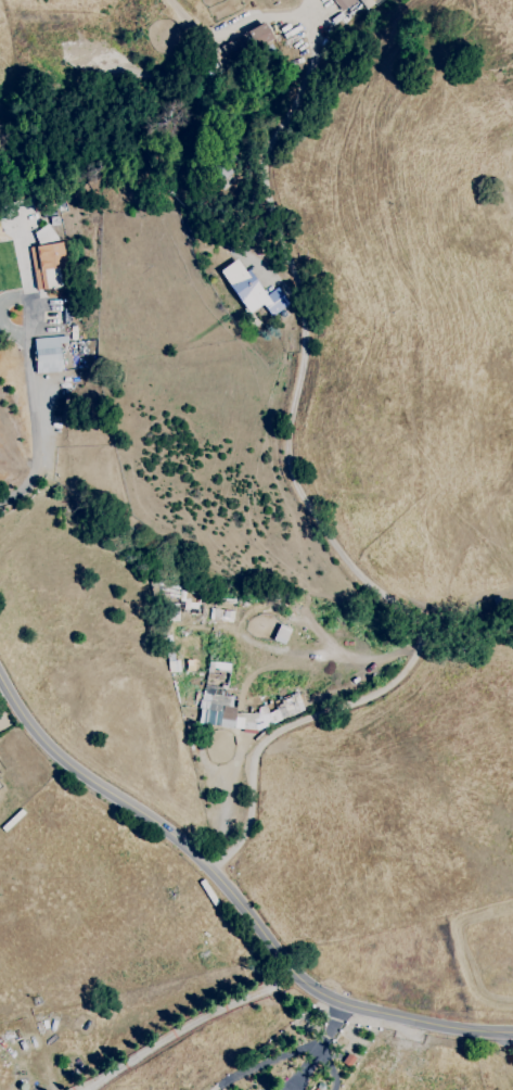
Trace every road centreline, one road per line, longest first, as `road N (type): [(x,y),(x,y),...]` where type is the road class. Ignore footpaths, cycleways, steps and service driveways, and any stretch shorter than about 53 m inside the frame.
road 1 (residential): [(211,871),(248,835),(258,751),(273,733),(383,694),(405,680),(423,647),(411,605),(364,579),(291,471),(287,441),(306,314),(262,168),(321,50),(313,0)]
road 2 (tertiary): [(0,676),(56,755),(176,837),(321,994),(432,1024),(512,1033)]

